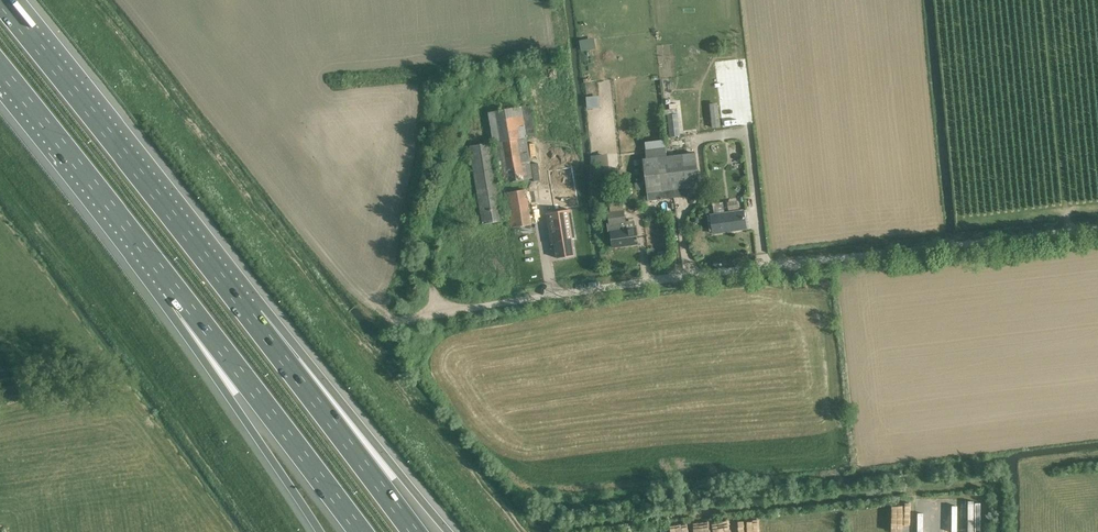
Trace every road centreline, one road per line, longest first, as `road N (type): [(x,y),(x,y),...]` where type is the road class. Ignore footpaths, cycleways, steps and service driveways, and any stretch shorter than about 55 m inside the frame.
road 1 (unclassified): [(404,318),(653,278),(1097,229)]
road 2 (motorway): [(252,317),(0,0)]
road 3 (motorway): [(173,286),(360,531)]
road 4 (motorway): [(451,531),(317,377),(252,317)]
road 5 (motorway): [(173,286),(227,393),(320,531)]
road 6 (motorway): [(0,70),(173,286)]
road 7 (motorway): [(413,531),(252,317)]

